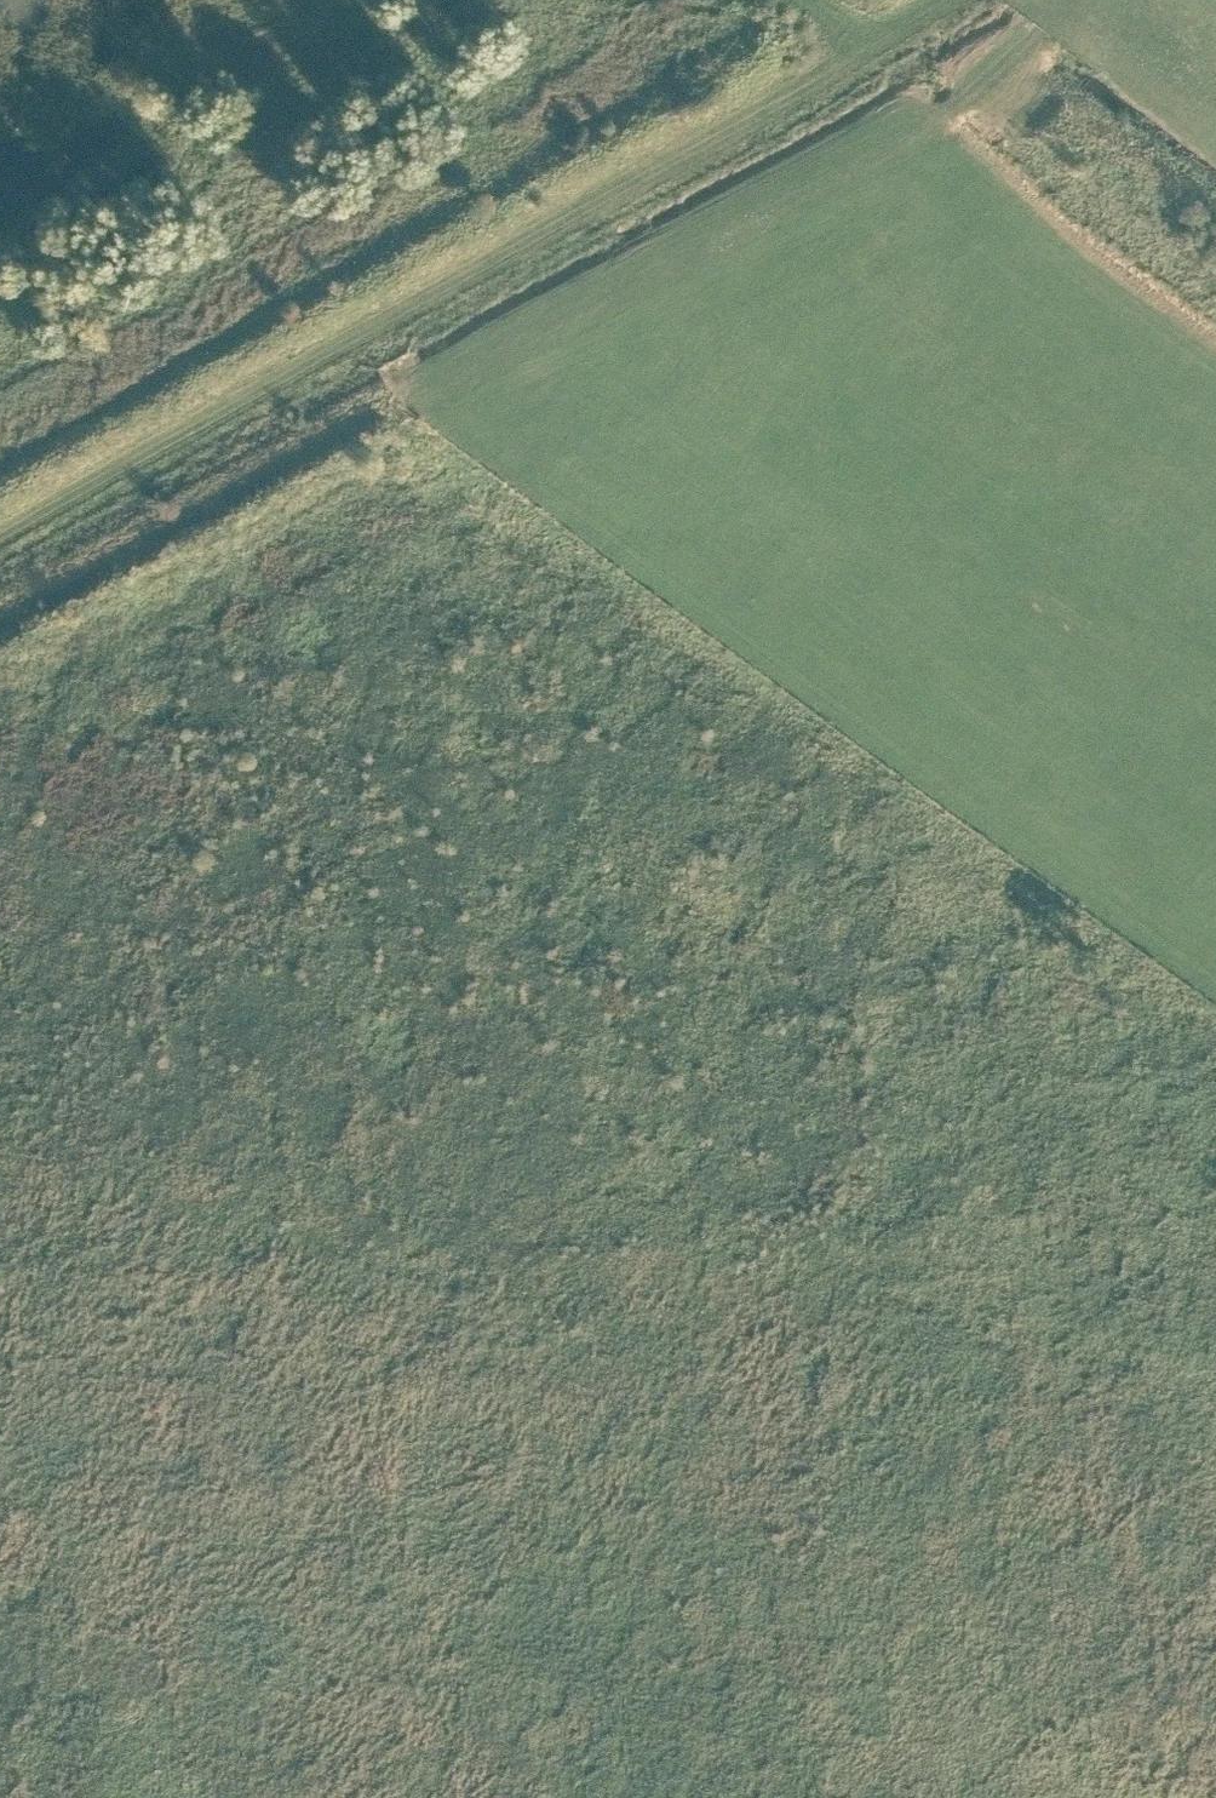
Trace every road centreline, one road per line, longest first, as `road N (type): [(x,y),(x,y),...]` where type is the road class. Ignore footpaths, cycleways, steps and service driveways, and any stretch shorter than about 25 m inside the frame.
road 1 (track): [(0,518),(876,30)]

